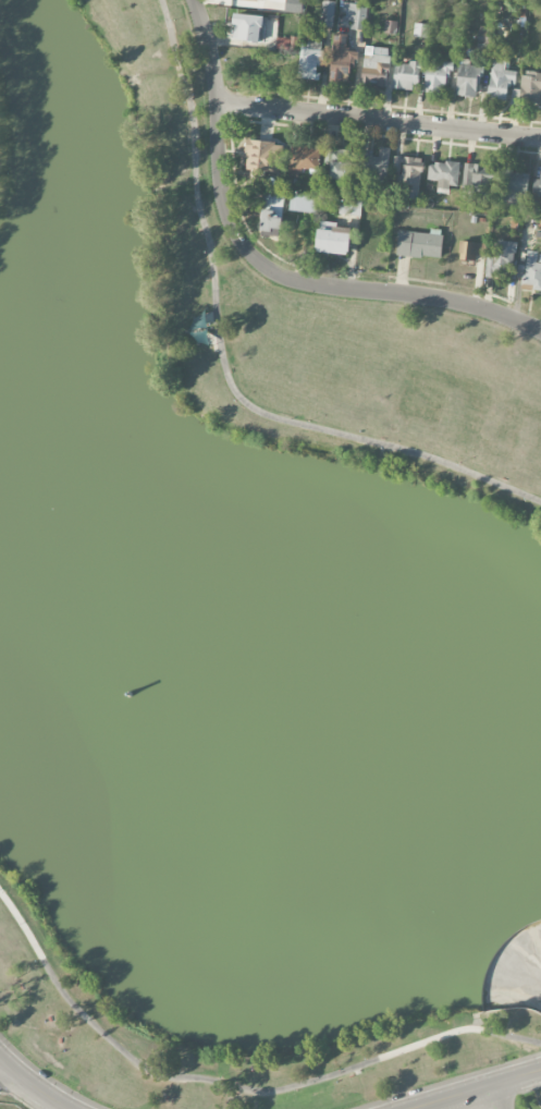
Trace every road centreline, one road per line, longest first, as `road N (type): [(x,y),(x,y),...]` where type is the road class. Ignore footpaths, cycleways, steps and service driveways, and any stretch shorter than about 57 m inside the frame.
road 1 (residential): [(540,332),(444,297),(318,285),(272,271),(229,226),(220,195),(218,100)]
road 2 (residential): [(540,137),(218,100)]

